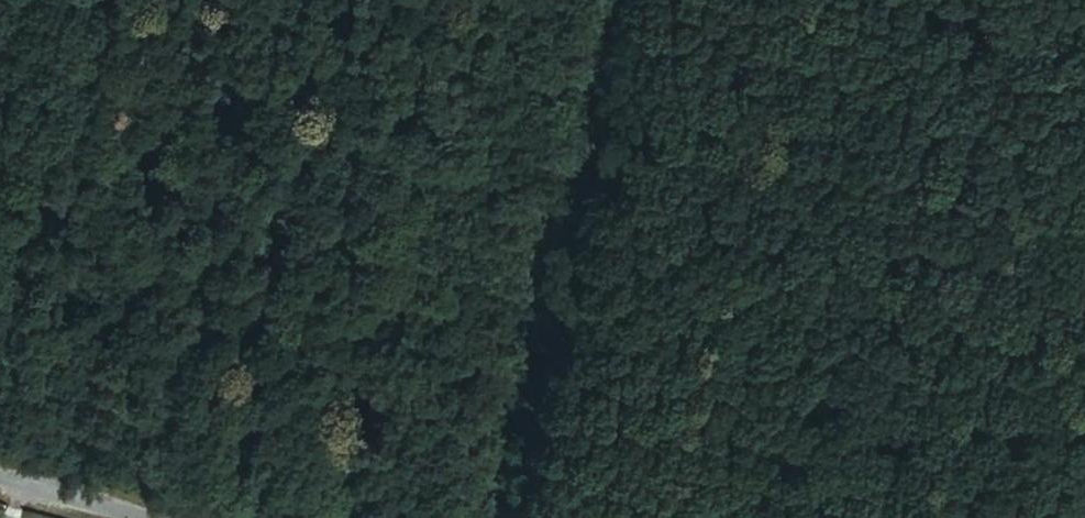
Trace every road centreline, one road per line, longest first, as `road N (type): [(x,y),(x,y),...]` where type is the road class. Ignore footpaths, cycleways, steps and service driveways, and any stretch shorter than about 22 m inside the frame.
road 1 (tertiary): [(479,517),(614,0)]
road 2 (residential): [(133,517),(0,479)]

